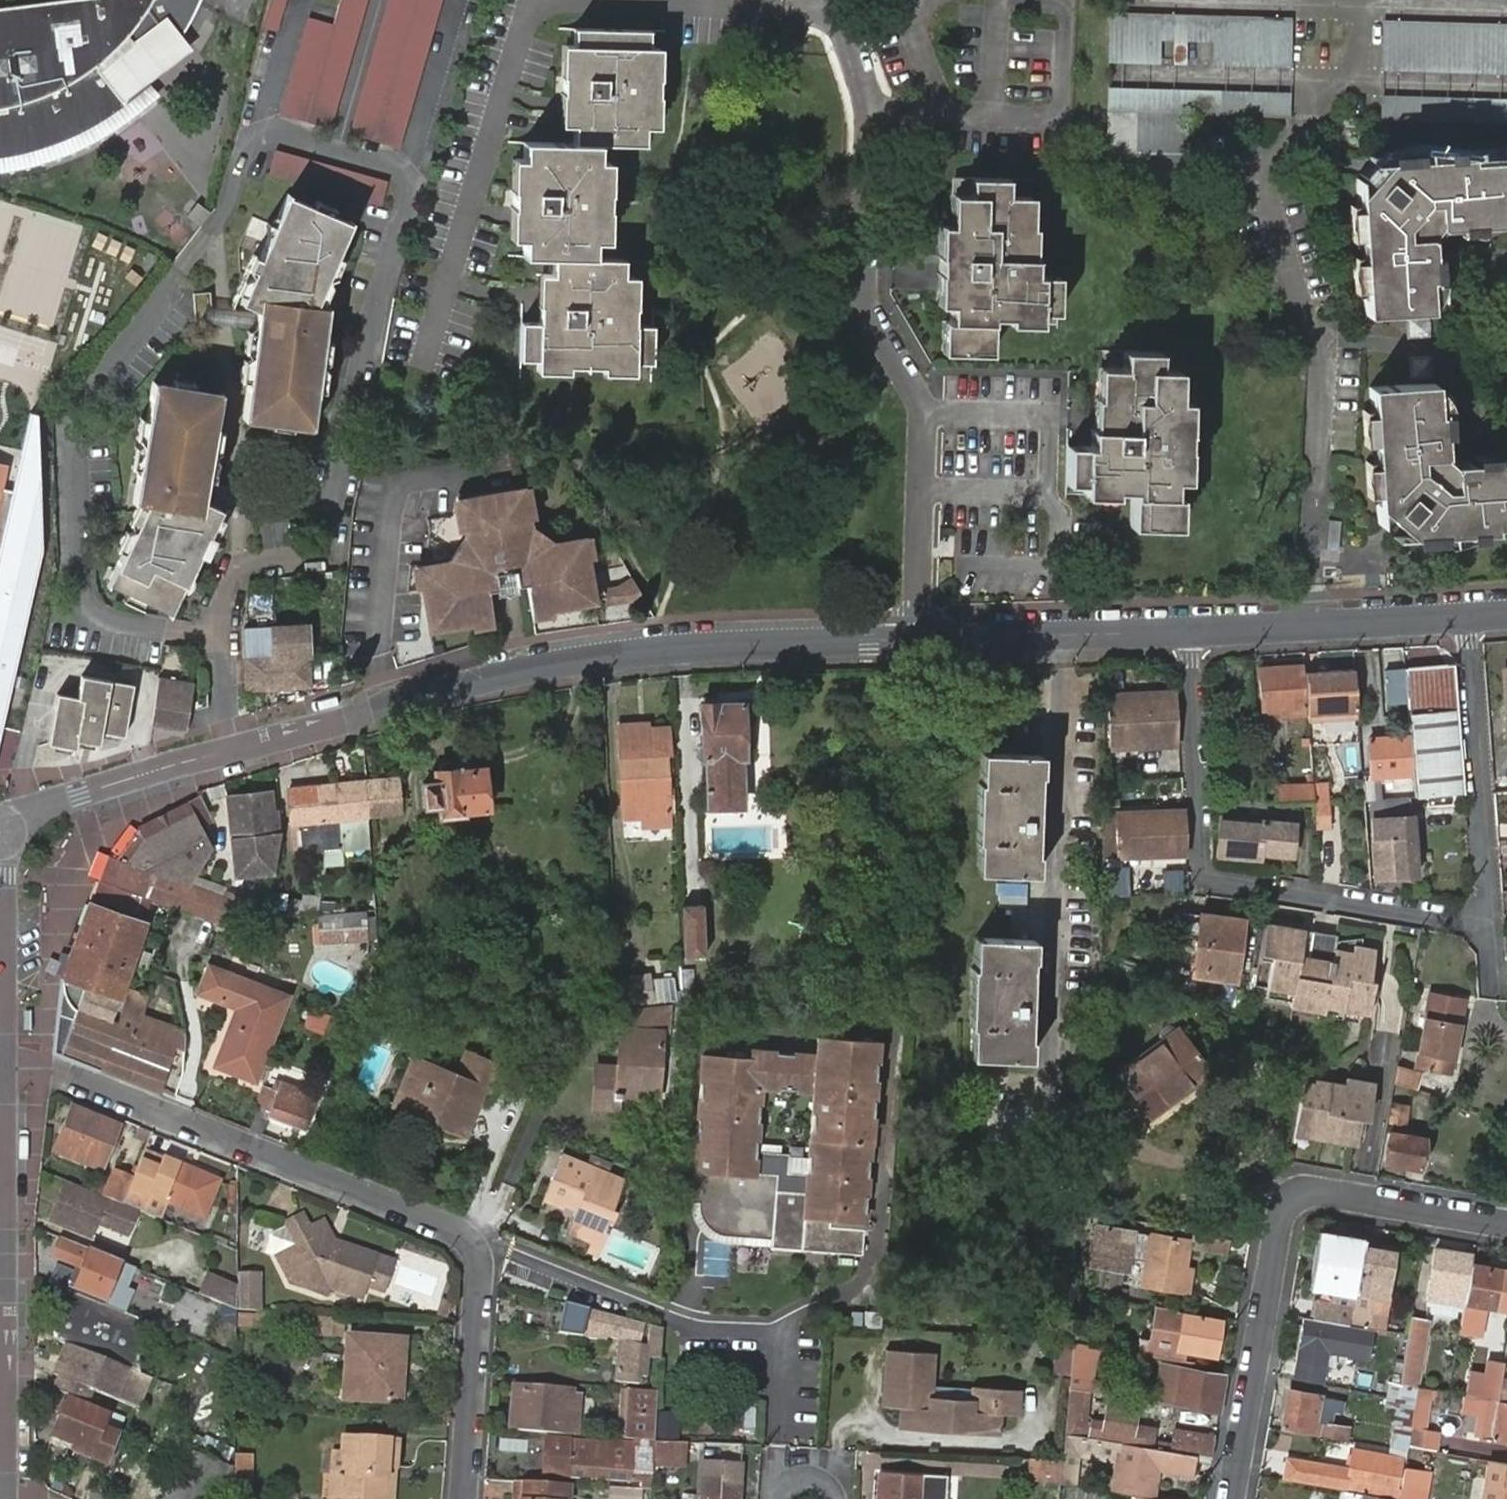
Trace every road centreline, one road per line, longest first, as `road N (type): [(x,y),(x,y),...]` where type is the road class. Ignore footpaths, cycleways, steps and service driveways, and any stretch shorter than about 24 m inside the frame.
road 1 (tertiary): [(917,641),(730,644),(534,670),(80,794),(0,832)]
road 2 (residential): [(1468,618),(1490,920),(1462,924),(1201,884),(1188,631)]
road 3 (residential): [(461,1498),(477,1233),(61,1076),(5,1068)]
road 4 (residential): [(917,641),(925,408),(865,297),(871,111),(840,0)]
road 5 (residential): [(1506,1225),(1295,1193),(1287,1205),(1236,1498)]
road 6 (tertiary): [(5,1068),(3,1498)]
road 7 (tertiary): [(1468,618),(1188,631)]
road 8 (tertiary): [(1188,631),(917,641)]
road 9 (tertiary): [(0,850),(5,1068)]

